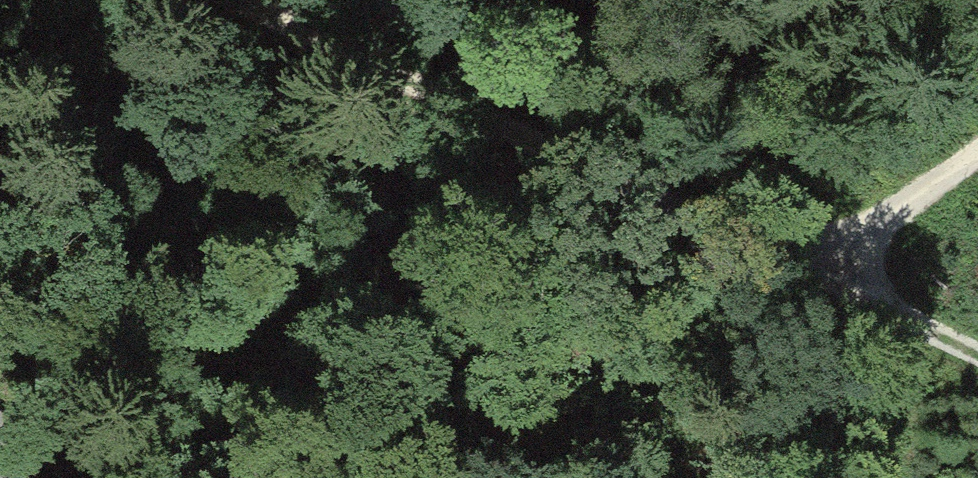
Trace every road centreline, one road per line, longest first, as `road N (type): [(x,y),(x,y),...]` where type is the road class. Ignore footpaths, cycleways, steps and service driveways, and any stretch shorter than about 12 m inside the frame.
road 1 (track): [(792,260),(302,0)]
road 2 (track): [(977,124),(792,260)]
road 3 (track): [(977,365),(792,260)]

